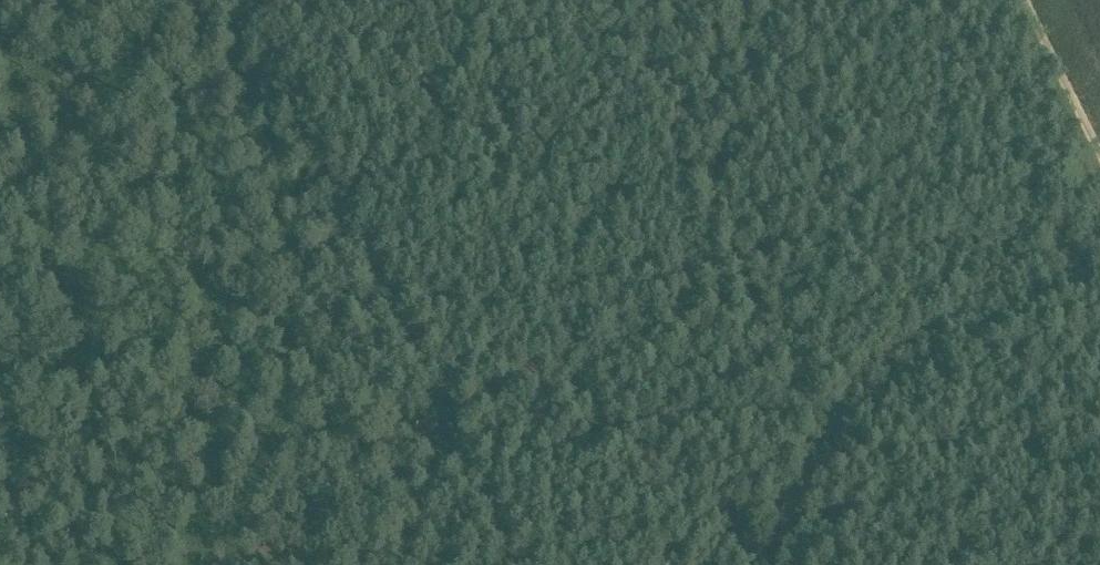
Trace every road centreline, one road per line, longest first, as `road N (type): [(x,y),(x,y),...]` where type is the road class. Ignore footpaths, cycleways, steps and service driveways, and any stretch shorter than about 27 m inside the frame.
road 1 (track): [(1028,0),(1099,143)]

